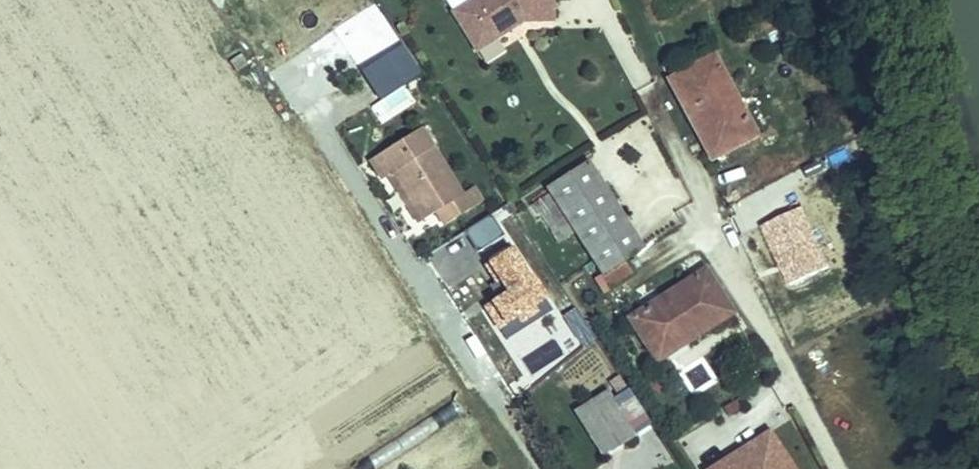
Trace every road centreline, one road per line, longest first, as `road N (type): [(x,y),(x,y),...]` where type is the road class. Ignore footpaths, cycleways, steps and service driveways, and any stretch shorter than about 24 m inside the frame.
road 1 (unclassified): [(738,272),(836,468)]

